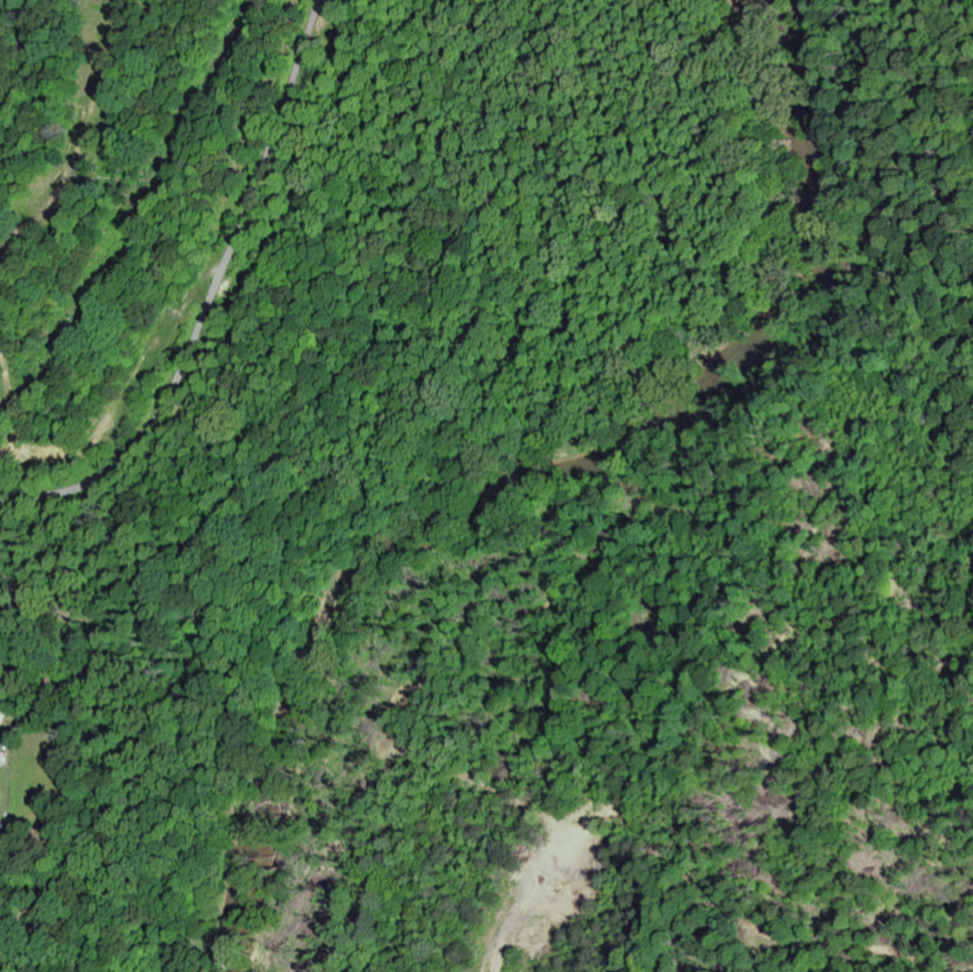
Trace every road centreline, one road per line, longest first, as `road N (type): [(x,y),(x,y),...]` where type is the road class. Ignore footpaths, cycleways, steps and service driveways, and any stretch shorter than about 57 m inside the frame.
road 1 (residential): [(0,501),(82,492),(142,444),(210,311),(323,0)]

